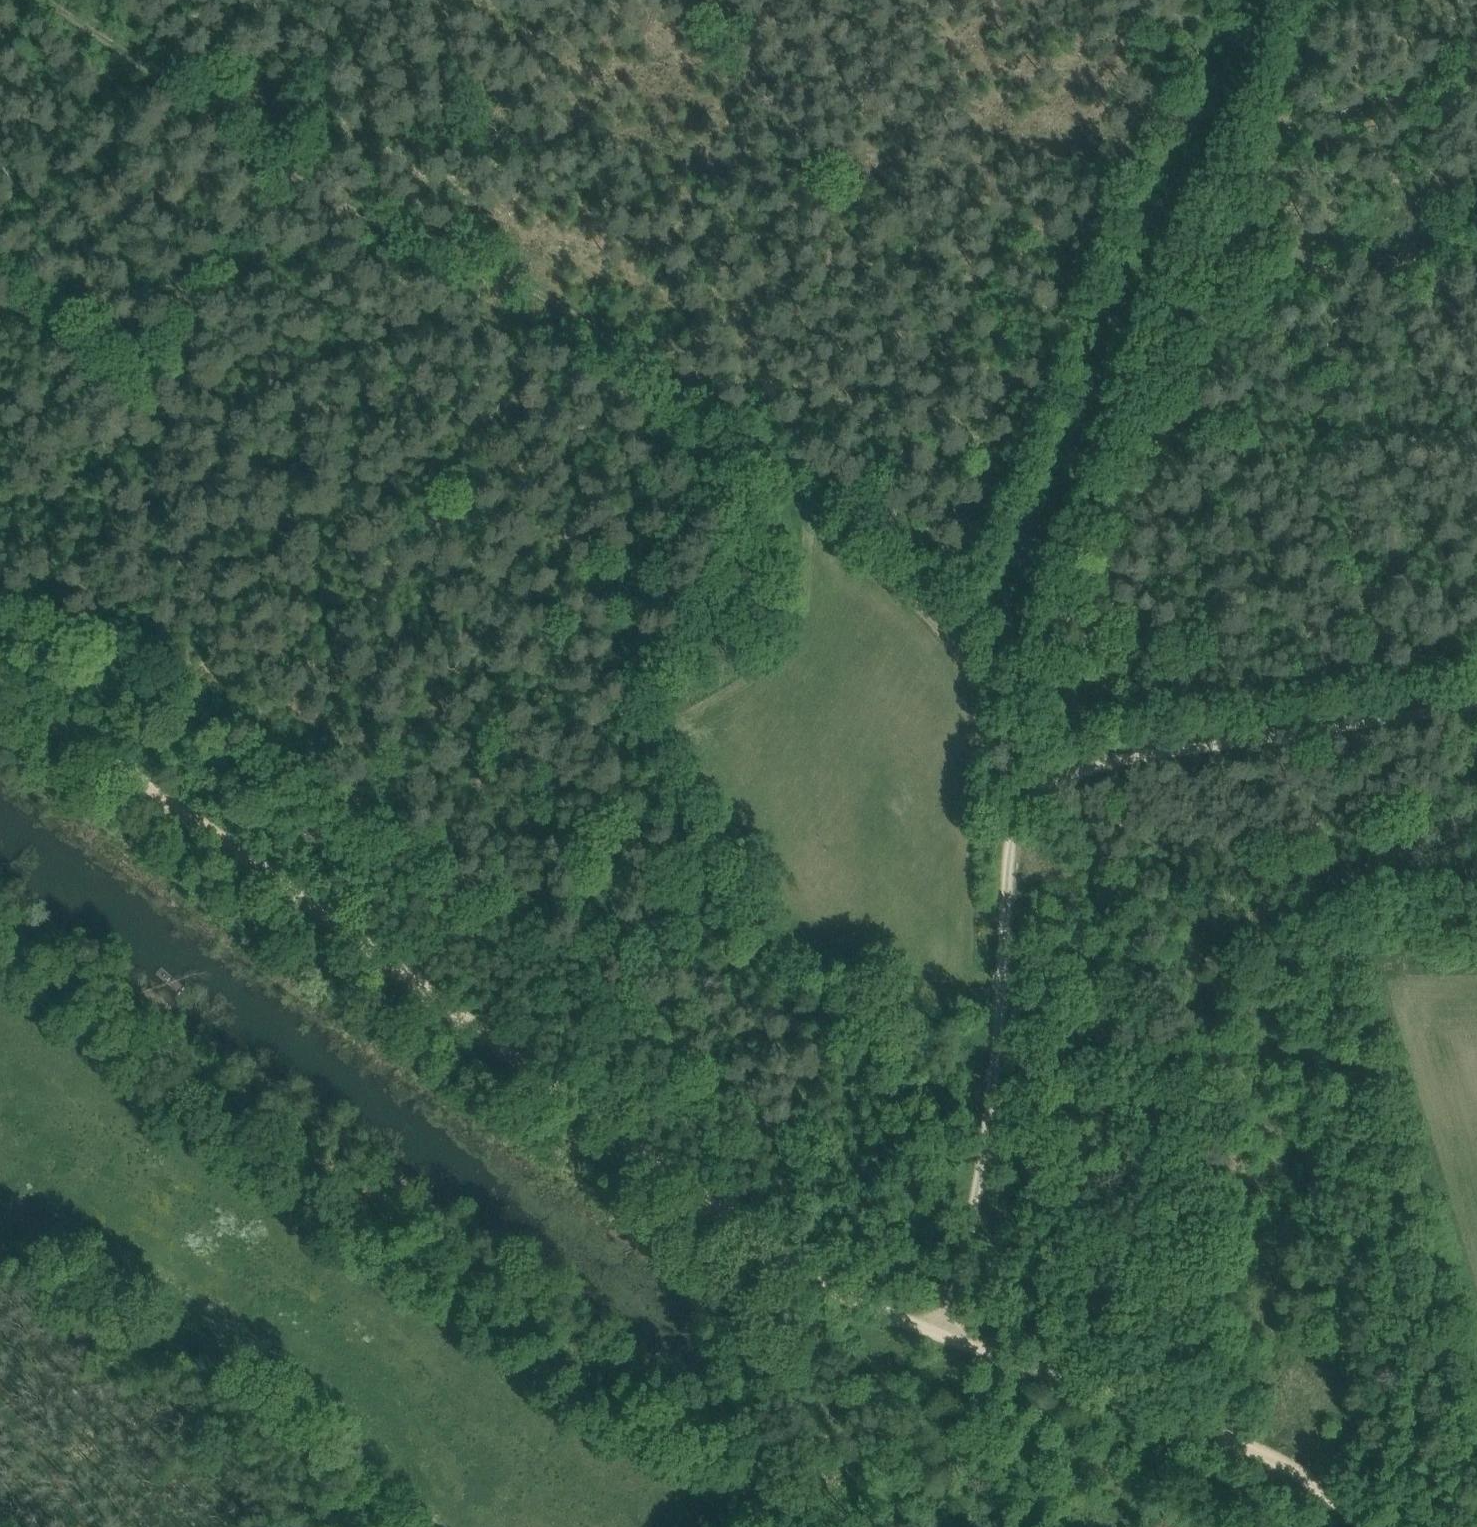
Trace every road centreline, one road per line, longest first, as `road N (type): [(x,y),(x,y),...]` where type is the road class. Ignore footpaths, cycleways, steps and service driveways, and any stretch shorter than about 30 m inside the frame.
road 1 (track): [(71,0),(776,472),(832,541),(950,624),(986,670),(1012,738),(1014,800)]
road 2 (track): [(0,683),(482,1021),(791,1265),(920,1329)]
road 3 (track): [(1476,690),(1054,760),(1014,800),(960,1340)]
road 4 (track): [(1273,0),(1040,569),(1012,738)]
road 5 (track): [(920,1329),(1229,1440),(1292,1468),(1369,1526)]

